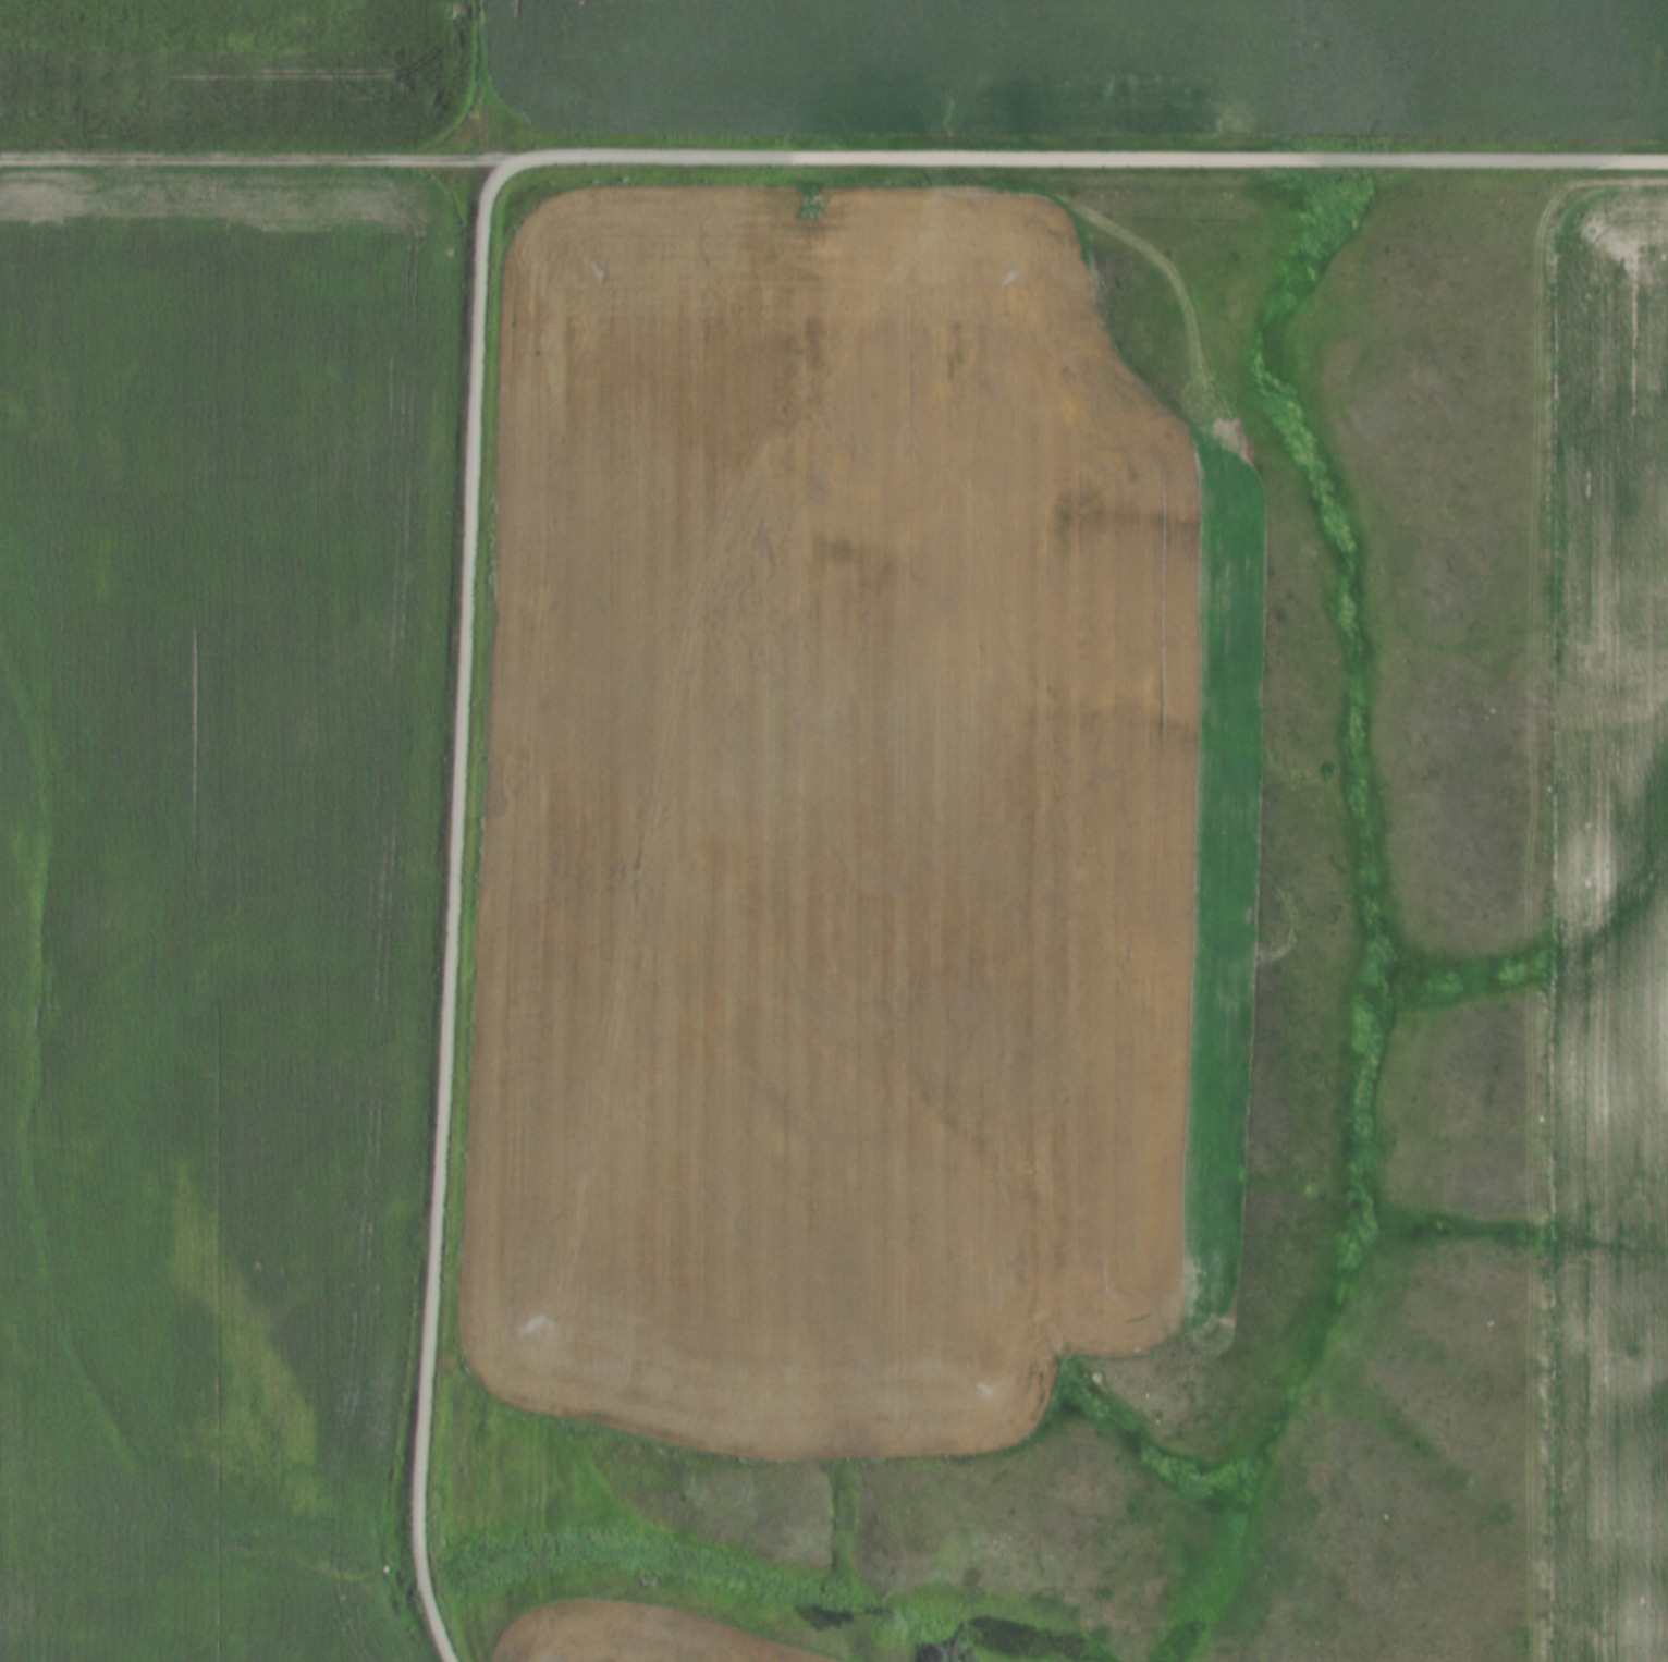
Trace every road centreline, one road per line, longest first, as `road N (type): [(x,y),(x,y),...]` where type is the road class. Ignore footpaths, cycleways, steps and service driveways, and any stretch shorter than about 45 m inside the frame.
road 1 (track): [(524,156),(0,156)]

